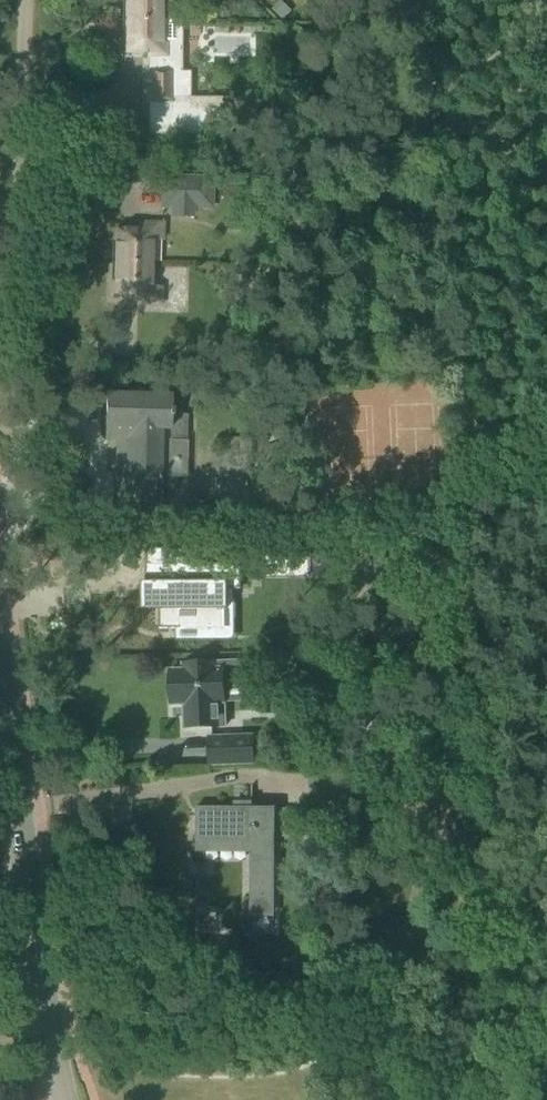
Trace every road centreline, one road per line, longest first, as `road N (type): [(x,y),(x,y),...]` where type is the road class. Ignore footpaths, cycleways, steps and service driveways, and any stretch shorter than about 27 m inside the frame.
road 1 (tertiary): [(66,1099),(48,1029),(0,670)]
road 2 (residential): [(0,369),(15,317),(22,0)]

